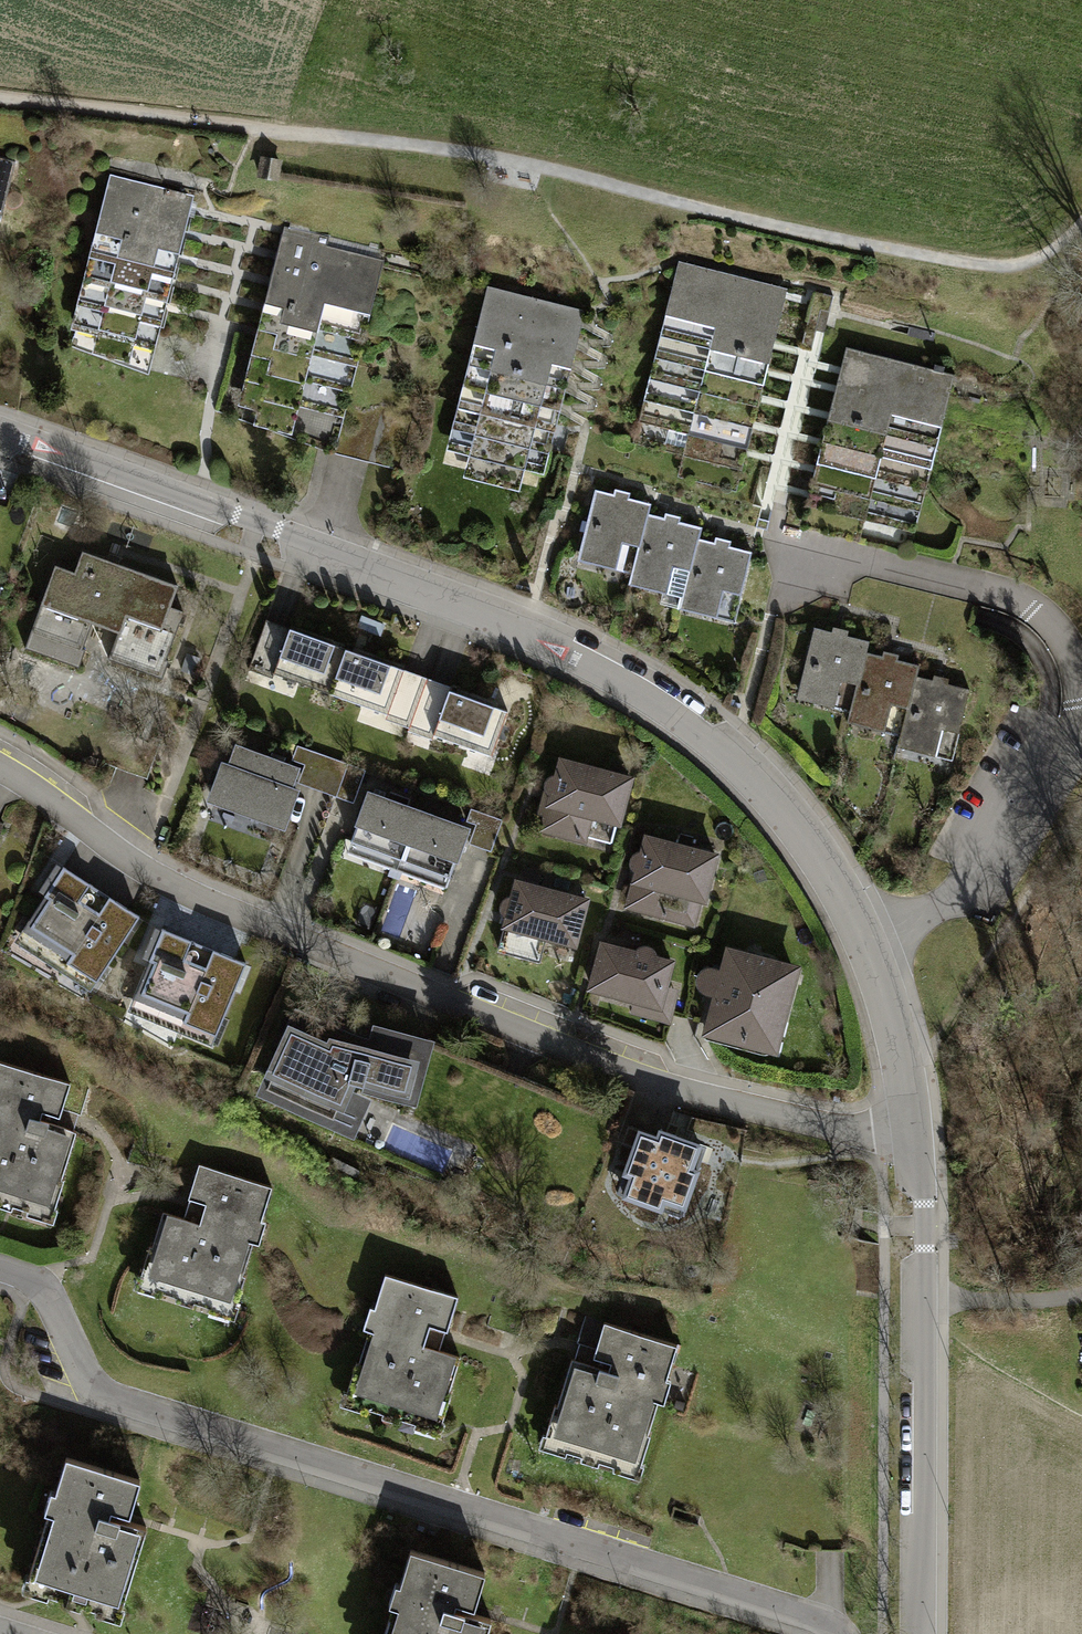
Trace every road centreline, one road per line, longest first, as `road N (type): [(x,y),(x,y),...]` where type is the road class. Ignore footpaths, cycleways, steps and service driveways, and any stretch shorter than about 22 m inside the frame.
road 1 (tertiary): [(0,438),(548,637),(636,685),(734,758),(825,861),(865,939),(916,1123)]
road 2 (track): [(0,100),(506,160),(816,236),(1002,270),(1060,256),(1081,232)]
road 3 (residential): [(0,769),(143,871),(209,905),(565,1048),(799,1120),(916,1123)]
road 4 (residential): [(828,1633),(111,1403),(85,1378),(55,1305),(28,1277),(0,1268)]
road 5 (tertiary): [(916,1123),(919,1633)]

